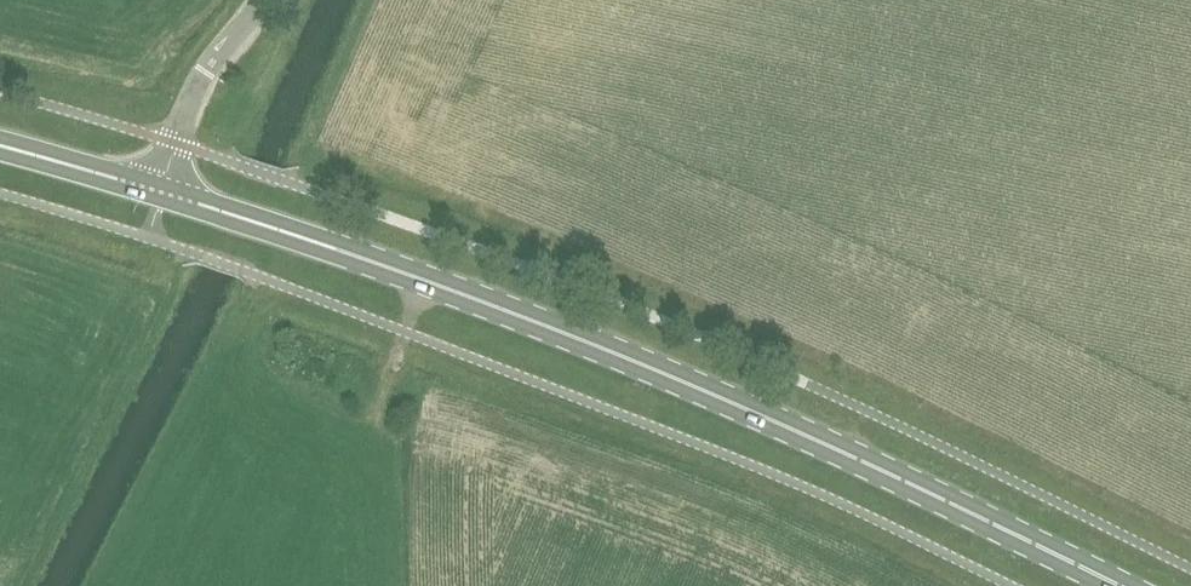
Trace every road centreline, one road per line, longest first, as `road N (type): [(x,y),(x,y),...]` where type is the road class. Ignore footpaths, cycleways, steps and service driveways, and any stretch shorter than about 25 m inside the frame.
road 1 (secondary): [(1125,585),(784,422),(509,309),(162,191)]
road 2 (tertiary): [(162,191),(193,98),(266,0)]
road 3 (secondary): [(162,191),(0,148)]

